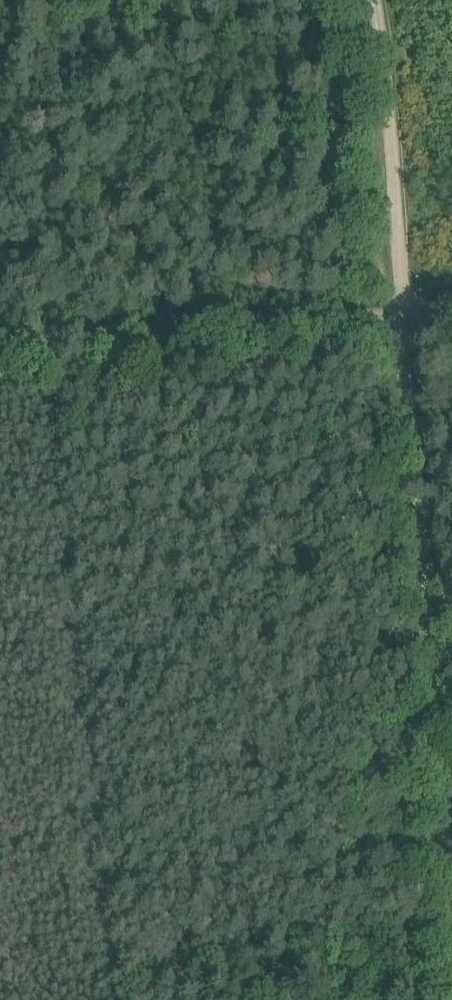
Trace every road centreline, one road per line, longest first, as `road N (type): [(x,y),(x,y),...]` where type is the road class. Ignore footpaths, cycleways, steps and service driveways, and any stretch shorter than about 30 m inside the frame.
road 1 (track): [(408,312),(441,761)]
road 2 (track): [(408,312),(0,353)]
road 3 (track): [(408,312),(367,0)]

